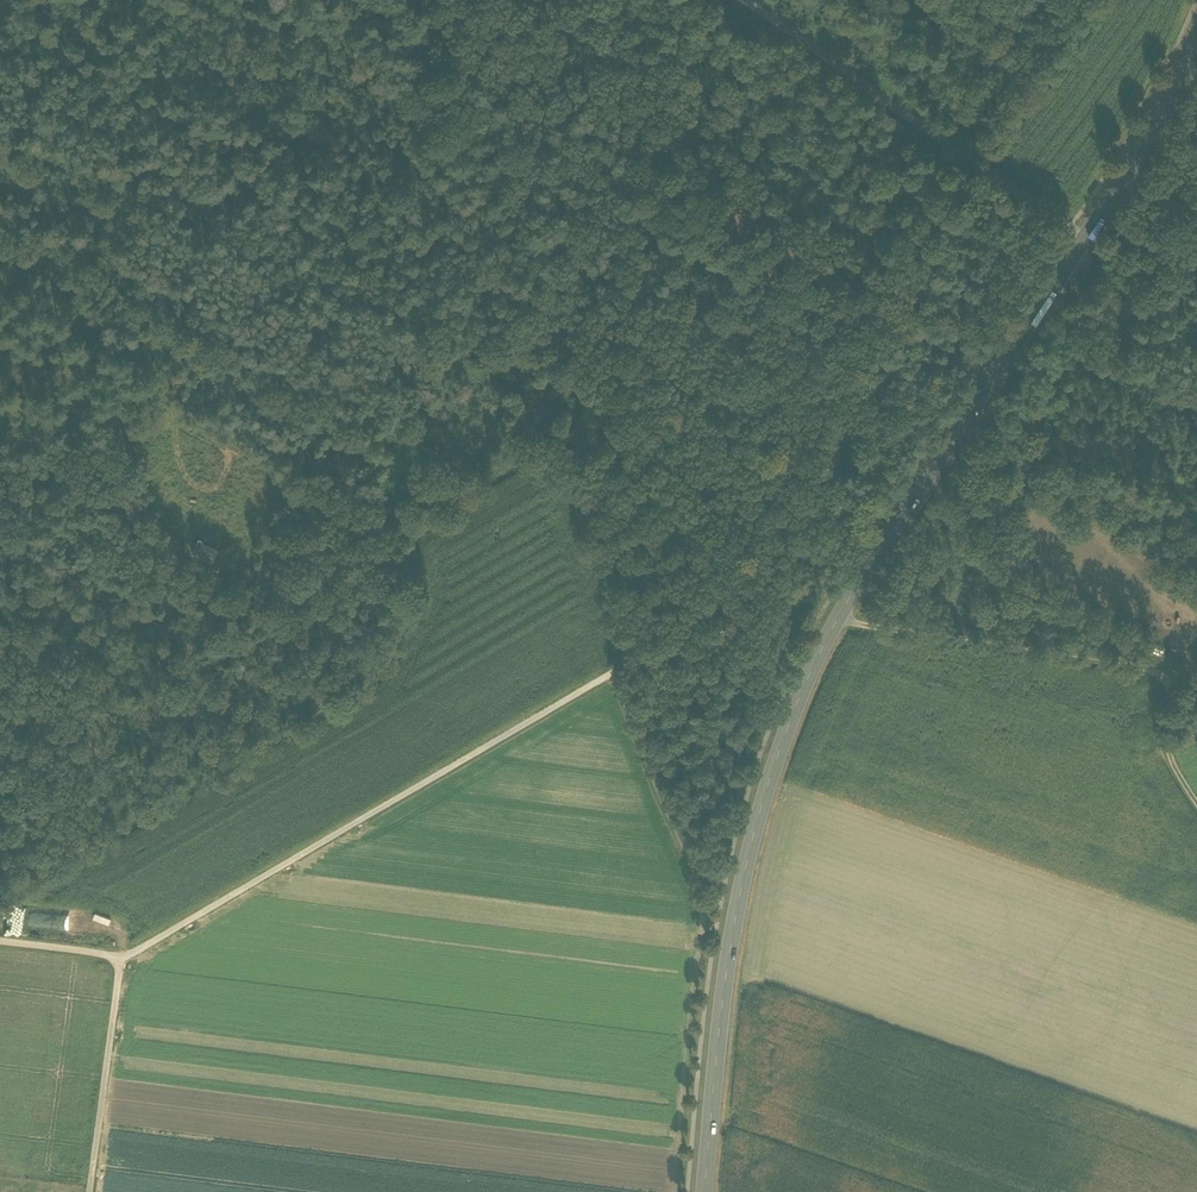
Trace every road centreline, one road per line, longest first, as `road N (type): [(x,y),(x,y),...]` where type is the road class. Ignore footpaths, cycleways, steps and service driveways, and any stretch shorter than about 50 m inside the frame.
road 1 (primary): [(704,1191),(743,875),(800,695),(839,615),(1129,167),(1196,40)]
road 2 (track): [(89,1191),(122,958),(612,672),(737,627)]
road 3 (track): [(0,131),(570,388),(605,419),(737,627)]
road 4 (track): [(1196,260),(1136,229),(1098,246),(1064,231),(738,0)]
road 5 (track): [(839,615),(1146,669),(1172,685)]
road 6 (track): [(1101,0),(974,164)]
road 7 (track): [(1172,685),(1169,753),(1196,803)]
road 8 (unclassified): [(122,958),(0,941)]

